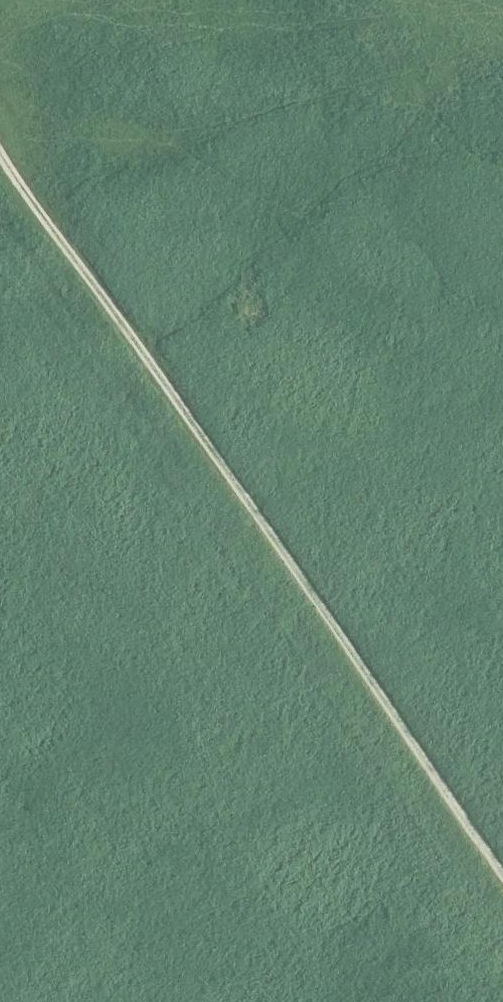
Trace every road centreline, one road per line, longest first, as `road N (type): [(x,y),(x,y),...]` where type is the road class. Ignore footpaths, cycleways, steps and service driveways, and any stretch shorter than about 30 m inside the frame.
road 1 (track): [(0,148),(502,874)]

